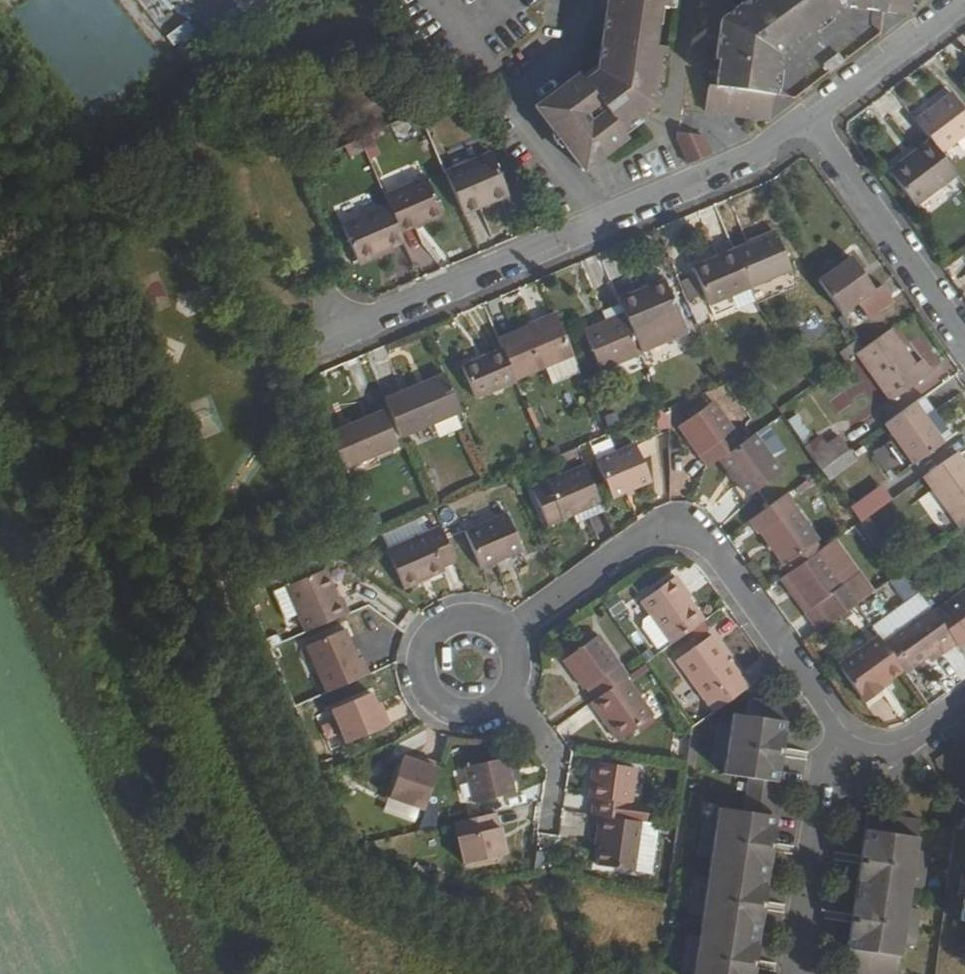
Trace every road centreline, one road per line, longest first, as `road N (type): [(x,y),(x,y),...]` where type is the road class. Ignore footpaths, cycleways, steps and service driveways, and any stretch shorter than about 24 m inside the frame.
road 1 (residential): [(854,738),(708,533),(690,522),(668,524),(507,629)]
road 2 (residential): [(603,220),(357,323),(321,316)]
road 3 (residential): [(446,0),(603,220)]
road 4 (residential): [(817,116),(964,324)]
road 5 (residential): [(795,973),(820,799),(830,759),(854,738)]
road 6 (residential): [(507,629),(461,616),(433,634),(424,666),(437,697),(464,711),(494,707),(516,686)]
road 7 (residential): [(817,116),(763,151),(603,220)]
road 8 (residential): [(964,1),(817,116)]
road 9 (residential): [(964,701),(911,738),(854,738)]

